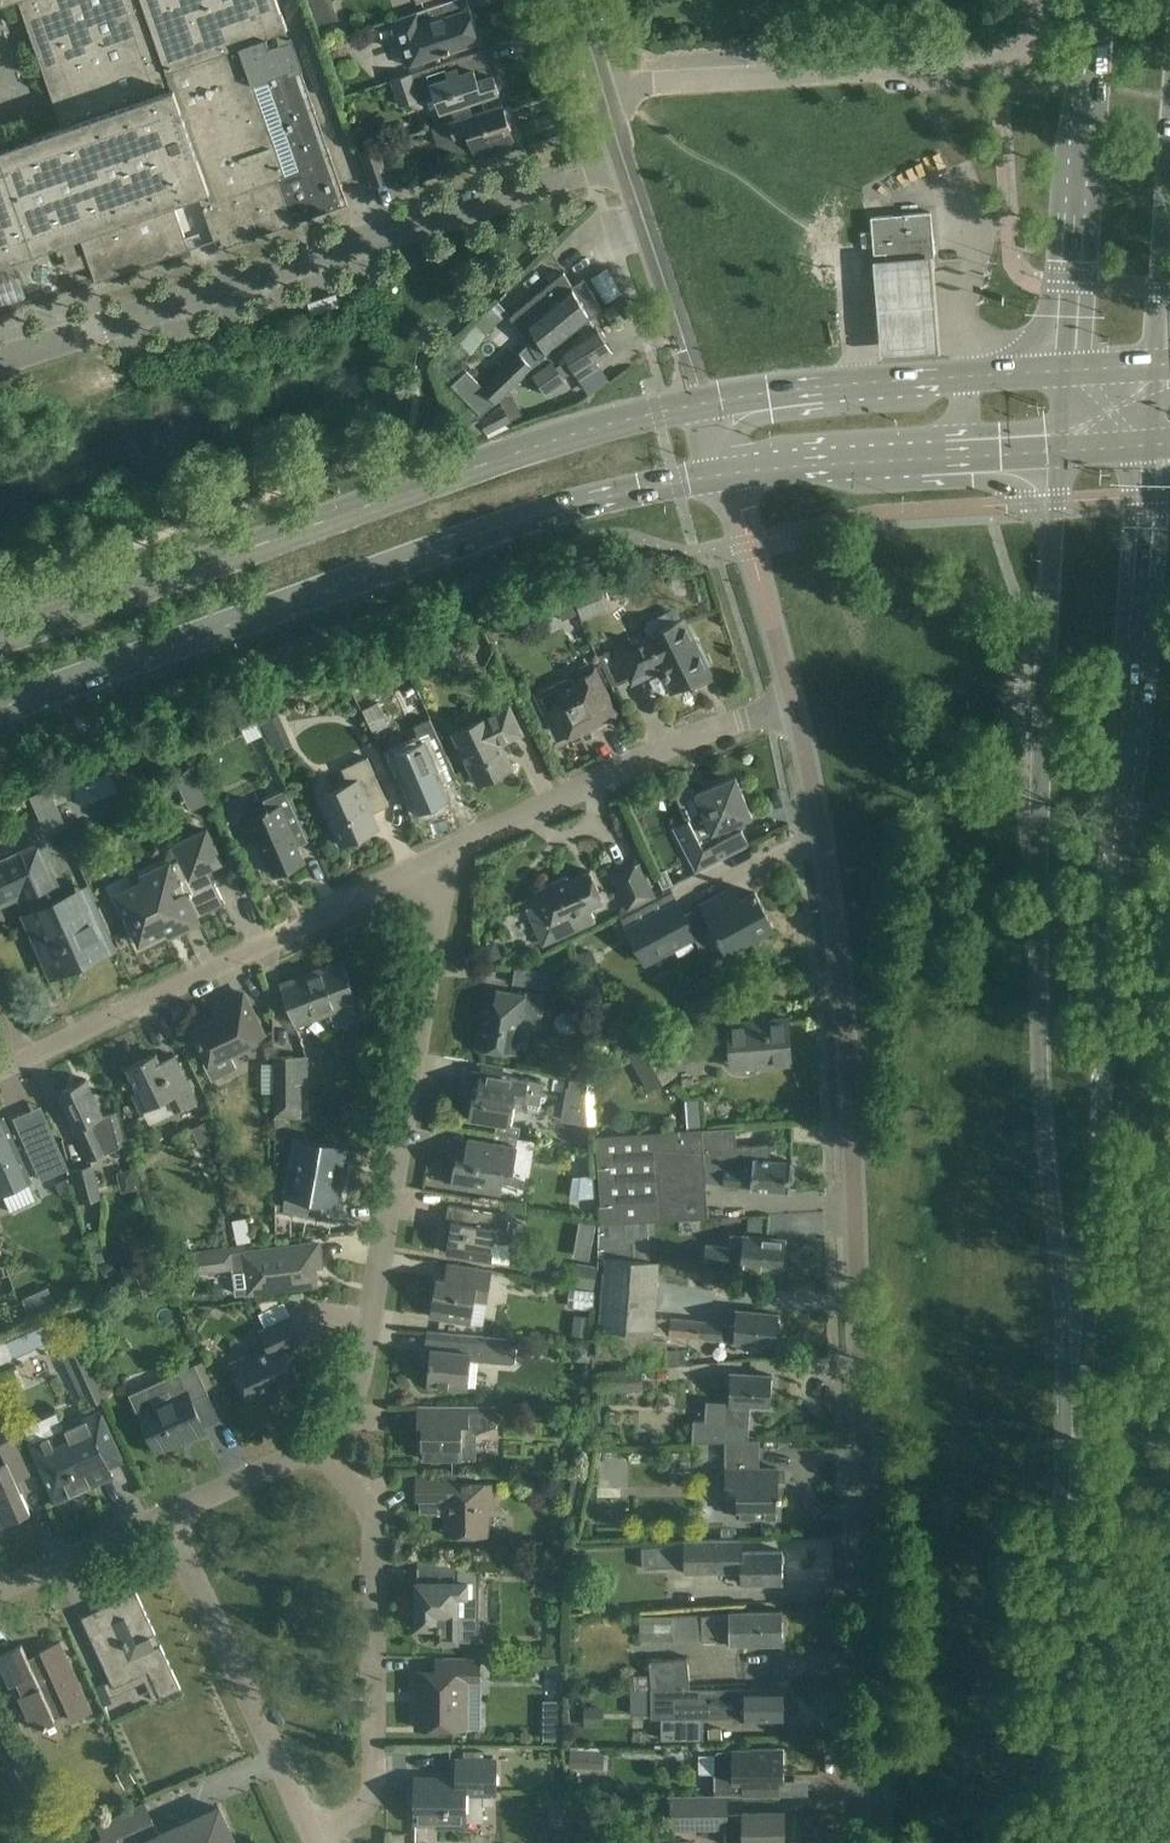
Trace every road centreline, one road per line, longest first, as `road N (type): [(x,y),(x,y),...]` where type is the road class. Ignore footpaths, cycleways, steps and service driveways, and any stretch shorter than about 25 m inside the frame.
road 1 (unclassified): [(881,1842),(854,1104),(826,844),(795,709)]
road 2 (secondary): [(1069,1477),(1091,1344),(1151,446)]
road 3 (secondary): [(1057,451),(1038,997),(1069,1477)]
road 4 (secondary): [(0,707),(486,531),(728,472)]
road 5 (secondary): [(705,401),(539,445),(0,638)]
road 6 (residential): [(621,160),(0,362)]
road 7 (residential): [(314,1446),(349,1388),(437,913),(429,859)]
road 8 (residential): [(1045,0),(1030,46),(995,60),(601,90)]
road 9 (residential): [(0,1070),(429,859)]
road 10 (residential): [(314,1835),(360,1813),(373,1781),(373,1516),(314,1446)]
road 11 (residential): [(429,859),(695,736),(795,709)]
road 12 (tertiary): [(1090,0),(1067,370)]
road 13 (secondary): [(1046,1842),(1069,1477)]
road 14 (secondary): [(1067,370),(705,401)]
road 15 (residential): [(314,1835),(165,1518)]
road 16 (secondary): [(728,472),(1057,451)]
road 17 (residential): [(621,160),(705,401)]
road 18 (unclassified): [(795,709),(728,472)]
road 19 (tertiary): [(1155,365),(1169,133)]
road 20 (residential): [(0,1591),(165,1518)]
road 21 (residential): [(165,1518),(314,1446)]

